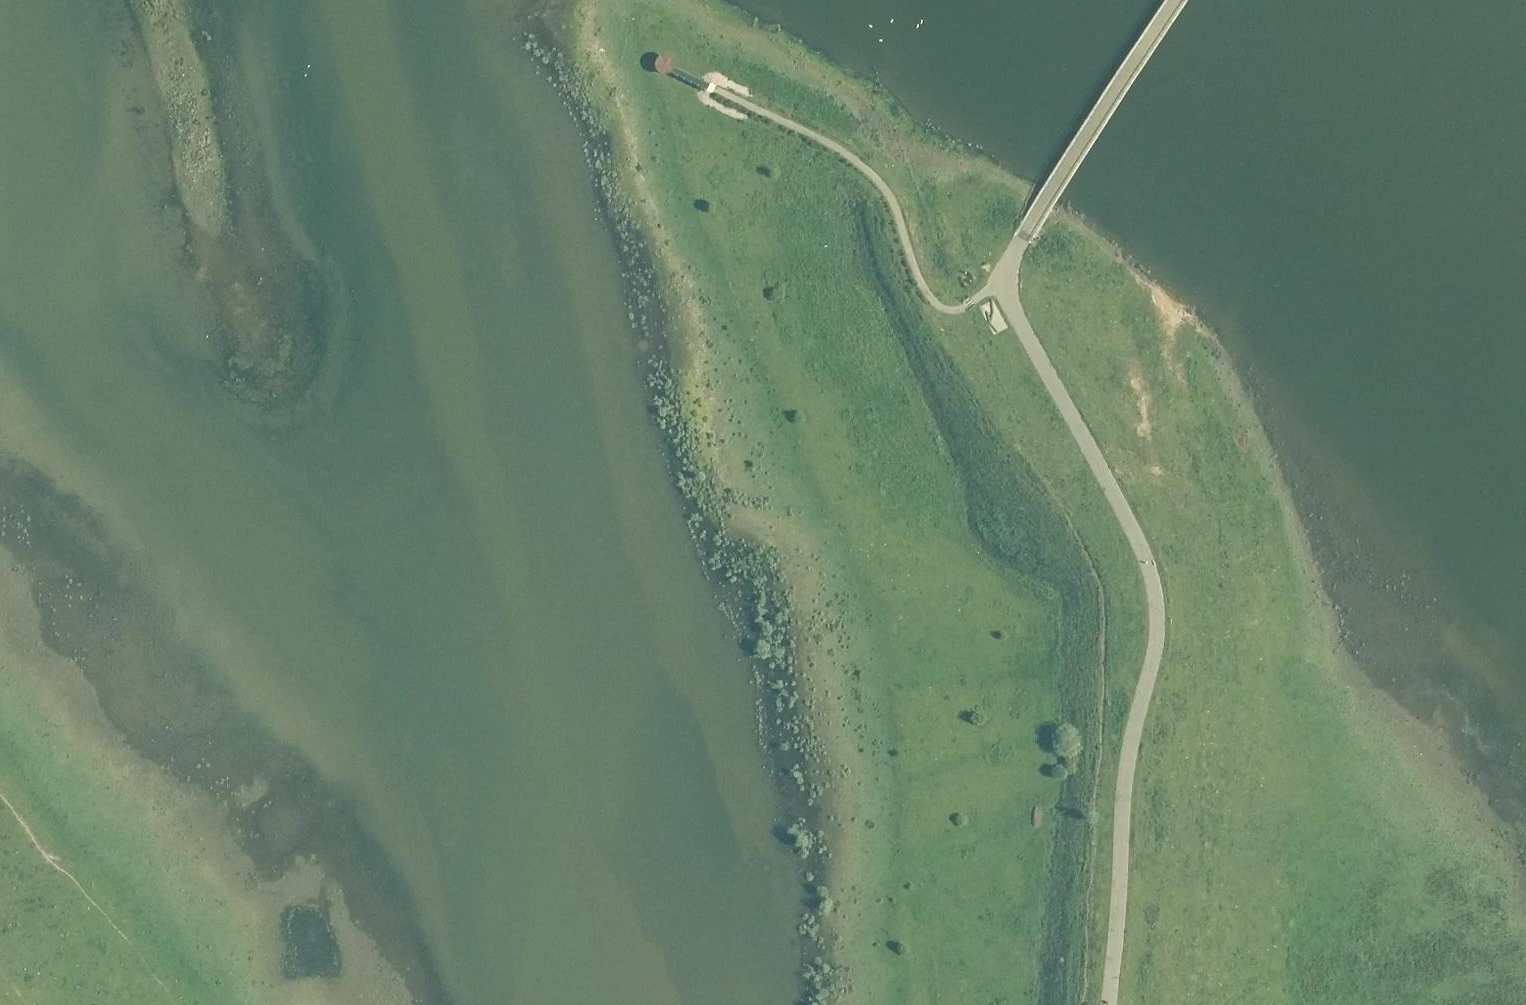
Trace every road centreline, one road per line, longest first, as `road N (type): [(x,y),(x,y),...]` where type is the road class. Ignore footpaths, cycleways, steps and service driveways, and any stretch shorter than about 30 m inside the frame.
road 1 (unclassified): [(1179,0),(1003,278),(1147,558),(1159,611),(1129,750),(1109,1004)]

